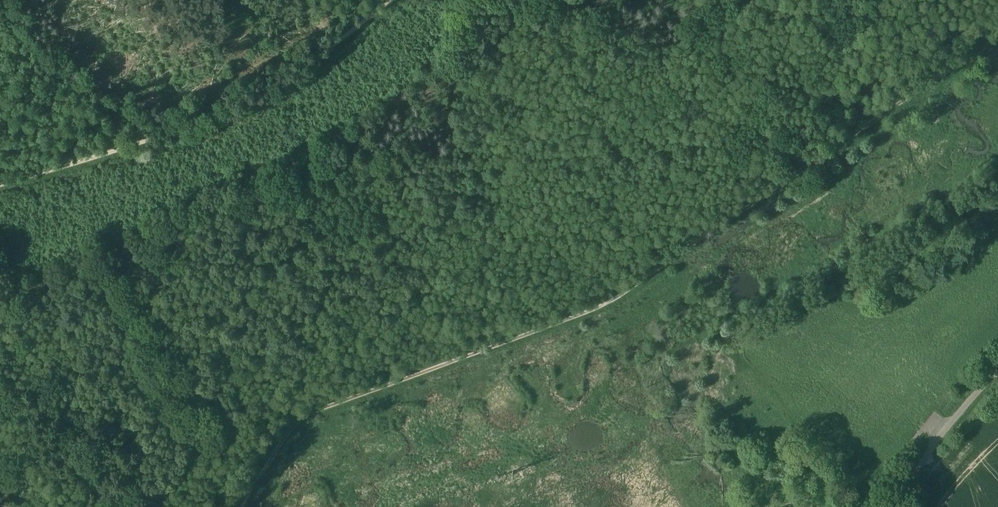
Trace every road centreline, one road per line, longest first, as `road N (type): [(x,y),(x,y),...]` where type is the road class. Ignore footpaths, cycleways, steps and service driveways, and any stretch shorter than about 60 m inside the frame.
road 1 (track): [(399,0),(284,96),(229,127),(0,190)]
road 2 (track): [(997,373),(945,426),(891,506)]
road 3 (track): [(862,506),(927,425),(945,426)]

